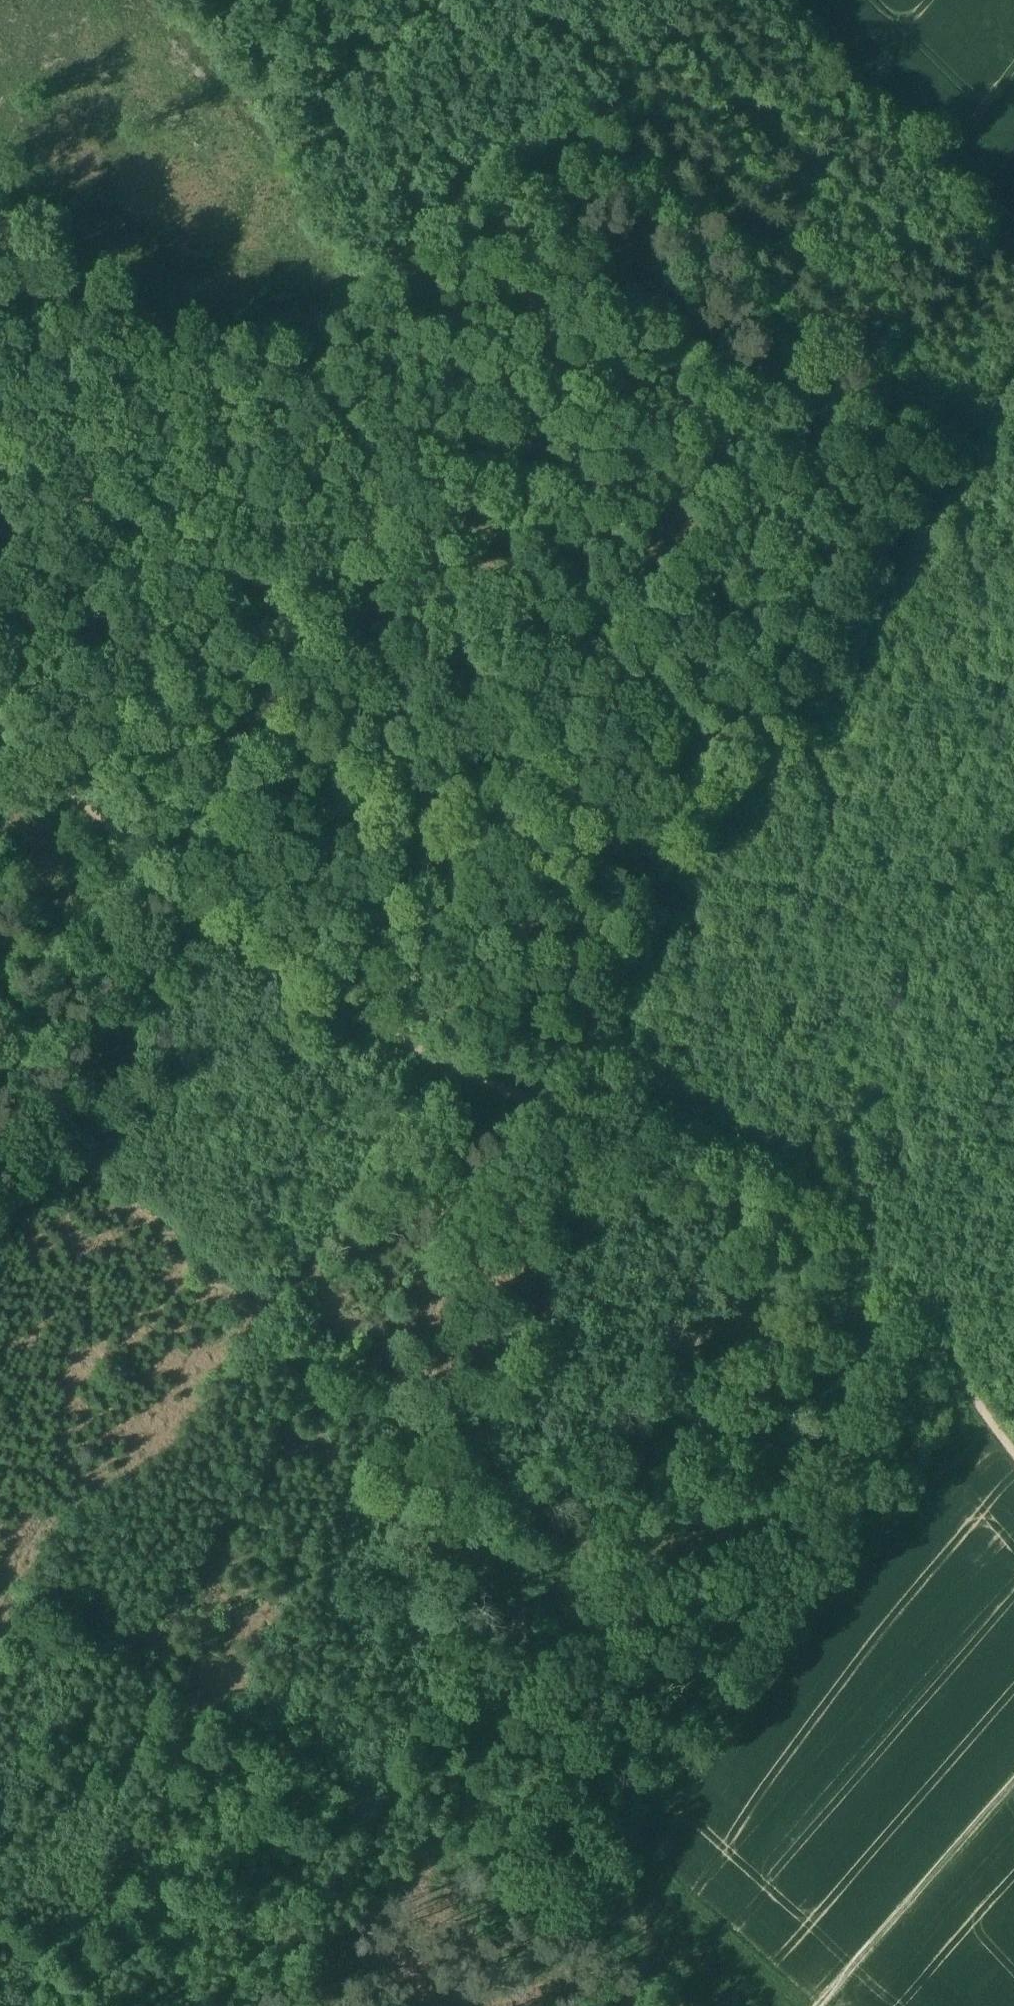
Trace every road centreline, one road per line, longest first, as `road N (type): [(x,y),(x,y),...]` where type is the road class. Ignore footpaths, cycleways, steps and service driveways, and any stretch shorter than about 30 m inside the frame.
road 1 (track): [(790,1227),(668,1366),(562,1533)]
road 2 (track): [(1013,221),(784,0)]
road 3 (track): [(814,2005),(1013,1776)]

